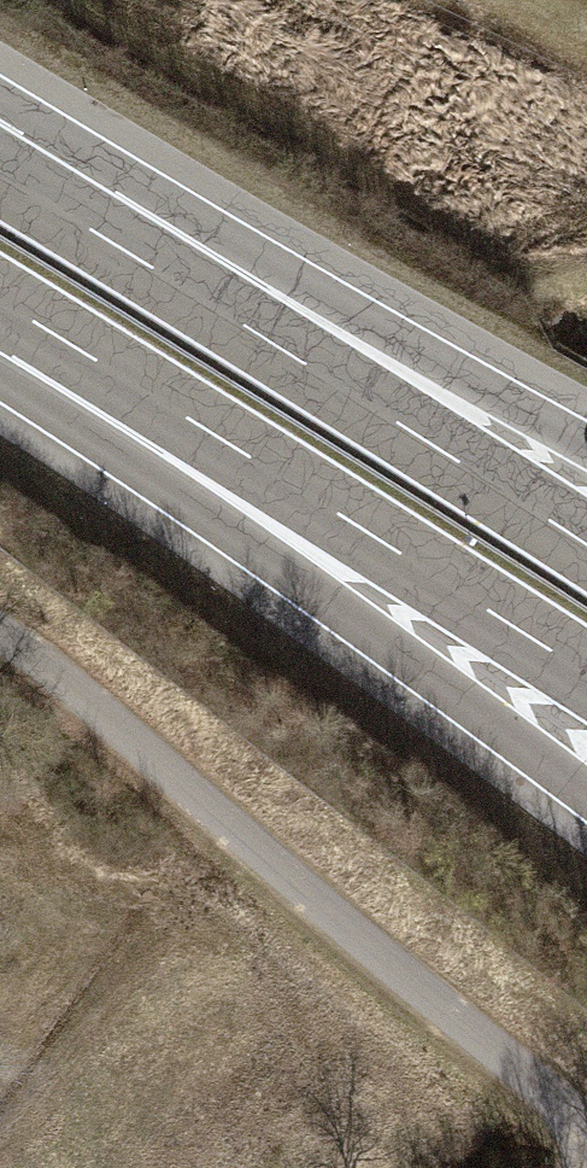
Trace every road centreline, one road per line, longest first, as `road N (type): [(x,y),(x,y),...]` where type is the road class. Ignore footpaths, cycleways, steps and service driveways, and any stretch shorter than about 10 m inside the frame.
road 1 (track): [(0,640),(79,696),(586,1132)]
road 2 (motorway): [(0,349),(586,798)]
road 3 (motorway): [(0,309),(586,682)]
road 4 (motorway): [(586,532),(0,173)]
road 5 (motorway): [(586,453),(0,142)]

